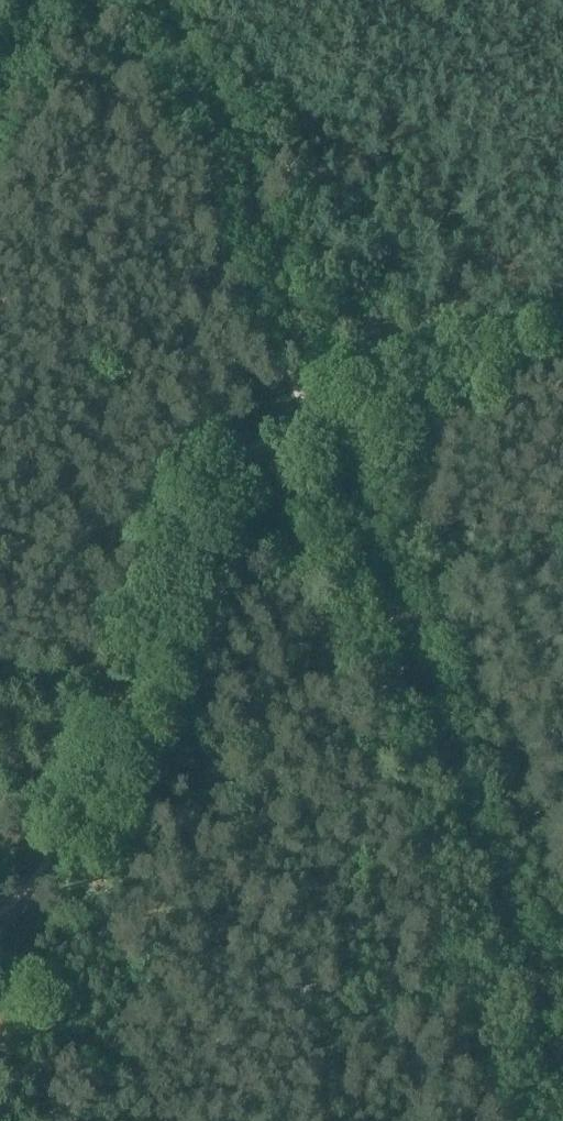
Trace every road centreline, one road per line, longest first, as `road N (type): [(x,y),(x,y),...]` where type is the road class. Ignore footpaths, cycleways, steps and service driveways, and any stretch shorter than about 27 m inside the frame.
road 1 (track): [(562,357),(326,406),(252,468),(203,545),(128,746),(57,877),(0,939)]

